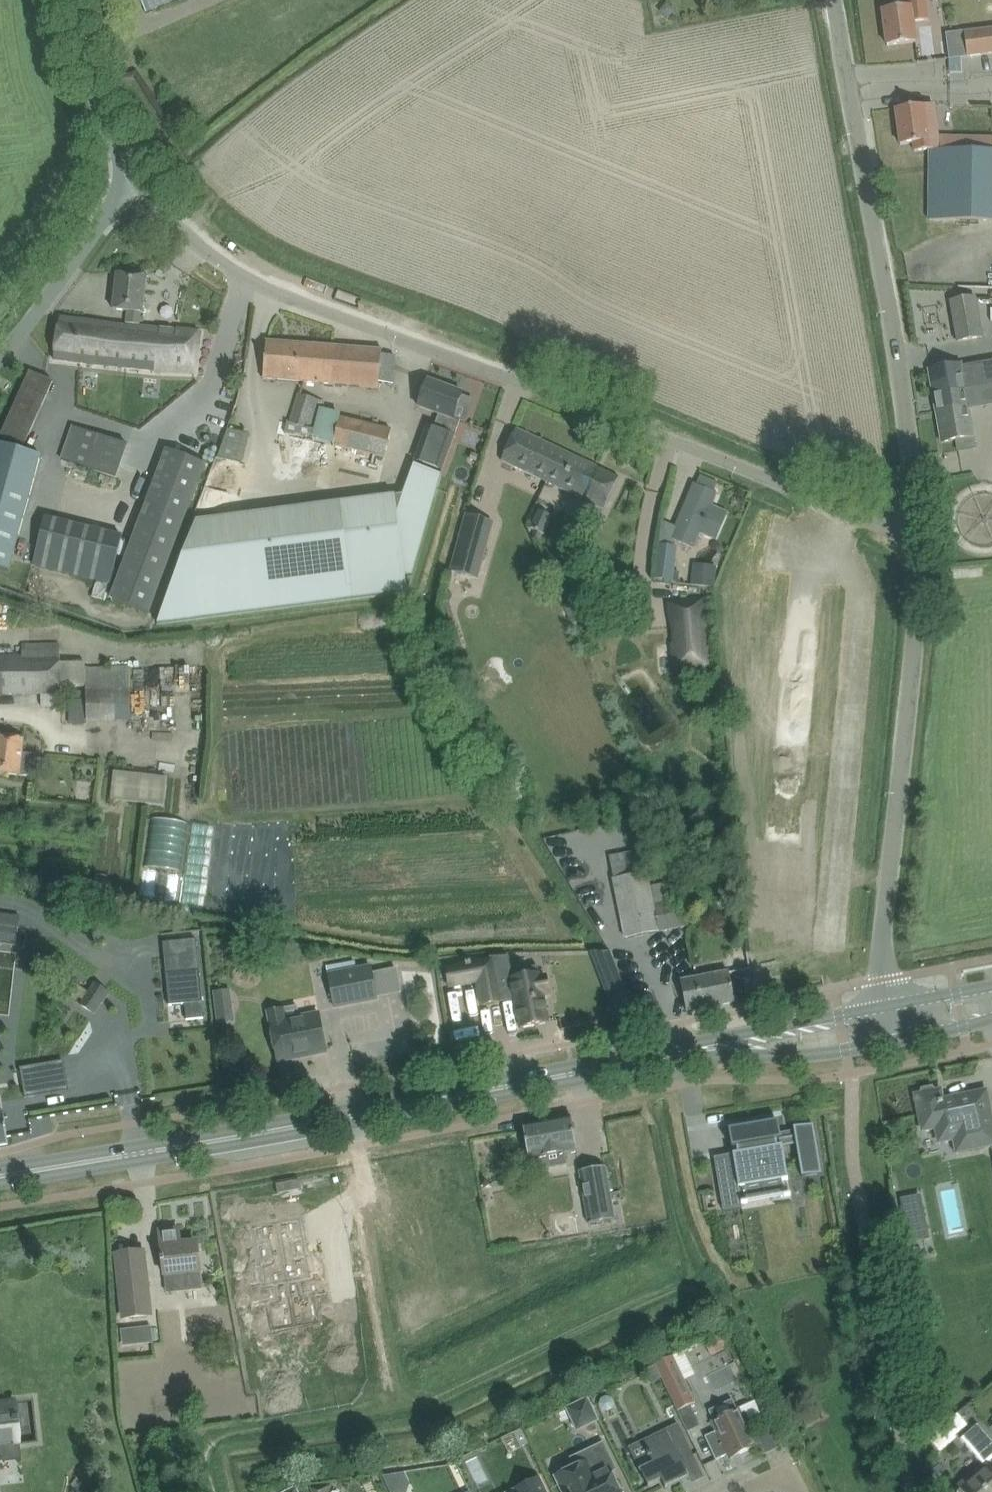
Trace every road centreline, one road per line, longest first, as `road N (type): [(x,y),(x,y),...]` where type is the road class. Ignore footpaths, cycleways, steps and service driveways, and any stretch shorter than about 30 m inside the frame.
road 1 (secondary): [(0,1185),(716,1062),(898,1041)]
road 2 (secondary): [(889,1007),(0,1168)]
road 3 (unclassified): [(915,535),(259,285),(204,251),(136,180)]
road 4 (unclassified): [(915,535),(905,393),(834,0)]
road 5 (unclassified): [(889,1007),(880,956),(917,626),(915,535)]
road 6 (unclassified): [(0,358),(136,180)]
road 7 (unclassified): [(136,180),(104,127),(84,61),(78,0)]

